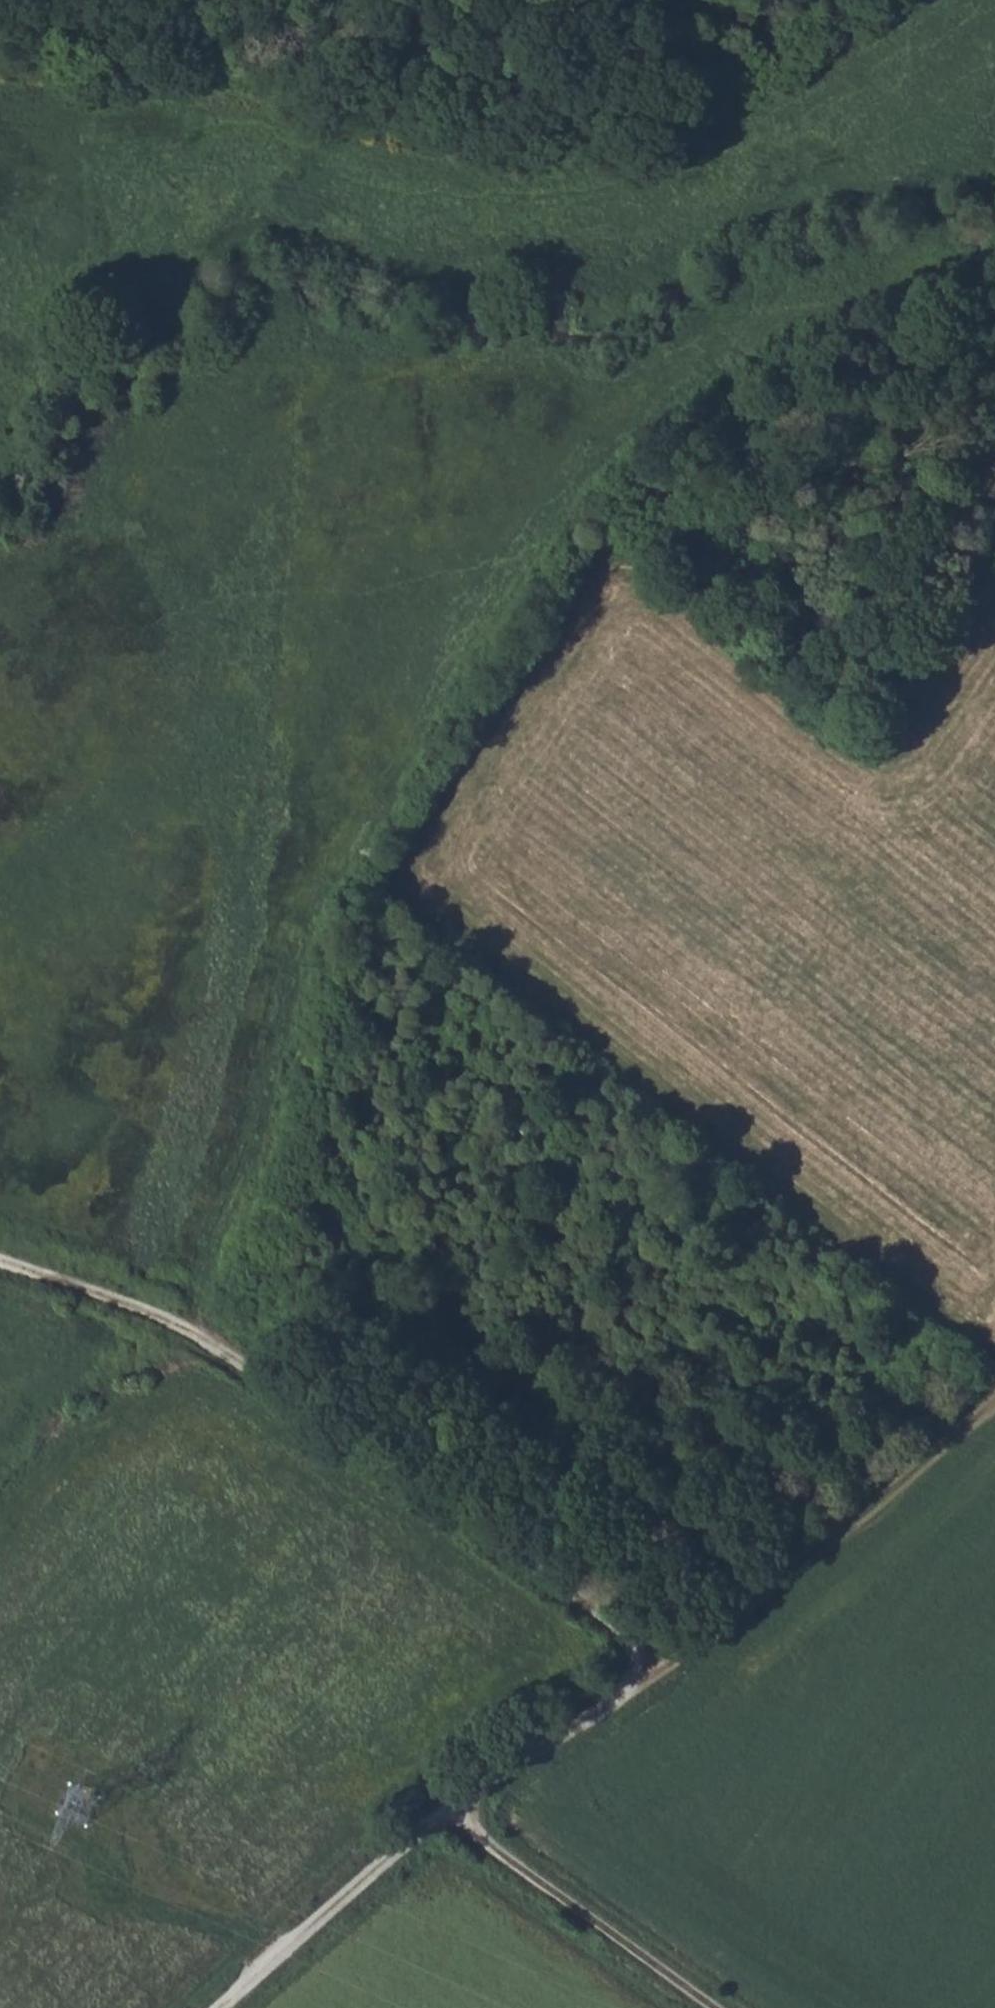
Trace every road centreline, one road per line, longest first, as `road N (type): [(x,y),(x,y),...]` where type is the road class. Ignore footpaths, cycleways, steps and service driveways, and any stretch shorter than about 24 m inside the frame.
road 1 (track): [(218,2007),(448,1809),(634,1682),(636,1651),(220,1345),(142,1306),(0,1253)]
road 2 (track): [(448,1809),(717,2007)]

